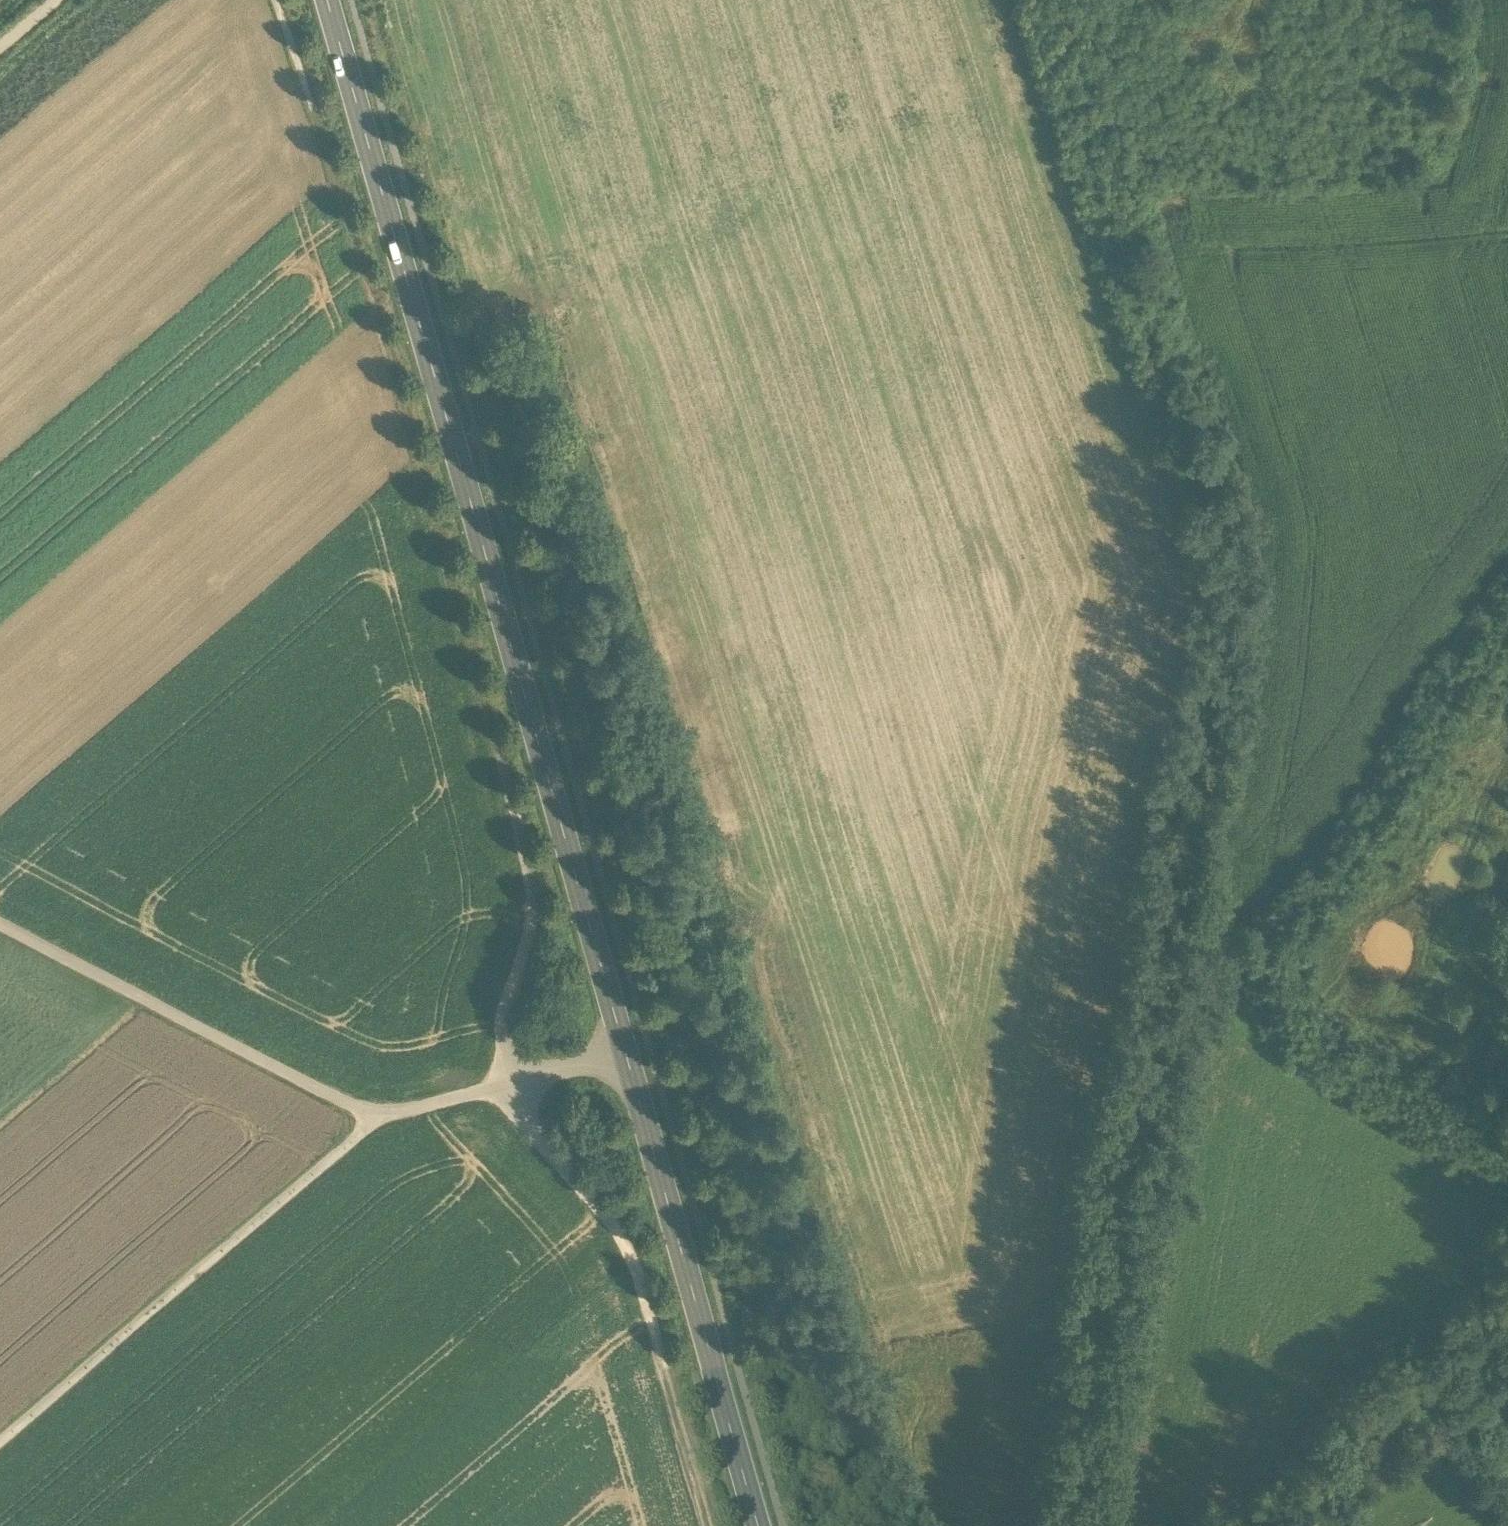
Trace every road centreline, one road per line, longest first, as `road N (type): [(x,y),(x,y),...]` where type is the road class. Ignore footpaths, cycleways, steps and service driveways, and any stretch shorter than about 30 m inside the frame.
road 1 (track): [(276,0),(520,845),(525,929),(498,1028),(501,1086),(615,1235),(640,1287),(713,1525)]
road 2 (secondary): [(757,1525),(326,0)]
road 3 (track): [(0,1445),(375,1123)]
road 4 (track): [(375,1123),(0,928)]
road 5 (track): [(1507,1361),(1271,1525)]
road 6 (track): [(375,1123),(624,1055)]

